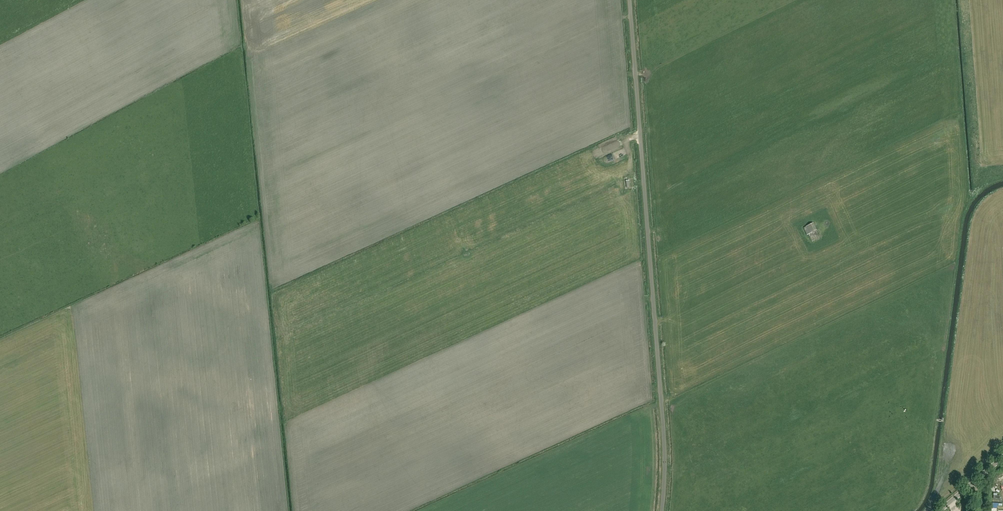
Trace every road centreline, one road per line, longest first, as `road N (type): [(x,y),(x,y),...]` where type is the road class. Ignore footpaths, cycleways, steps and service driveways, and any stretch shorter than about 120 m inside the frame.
road 1 (unclassified): [(661,510),(664,441),(629,0)]

